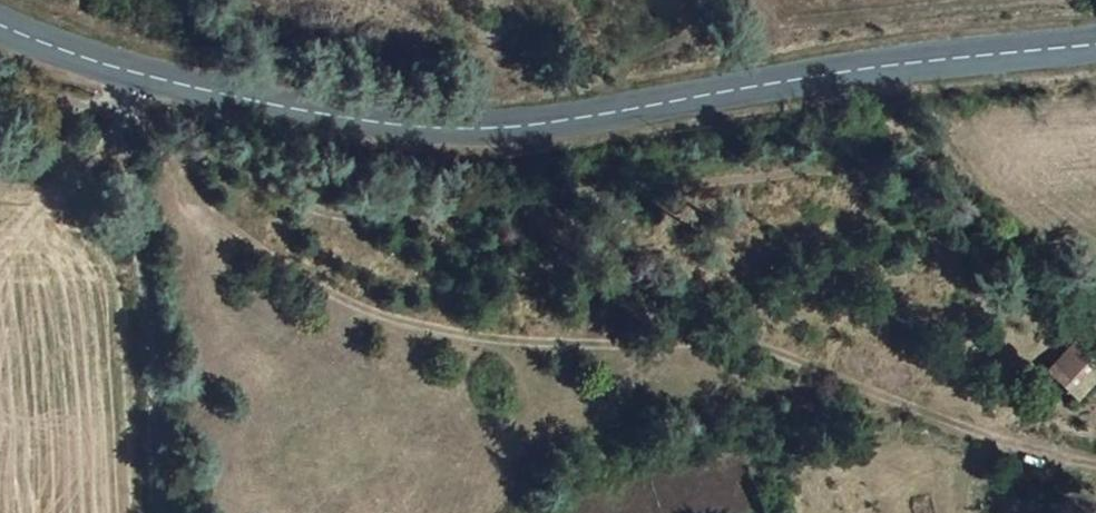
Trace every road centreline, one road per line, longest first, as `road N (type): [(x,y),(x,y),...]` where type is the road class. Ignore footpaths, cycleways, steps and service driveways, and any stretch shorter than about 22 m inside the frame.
road 1 (track): [(119,109),(162,143),(211,207),(269,258),(348,303),(519,341),(718,343),(773,352),(1095,471)]
road 2 (secondary): [(1095,37),(856,68),(531,132),(374,130),(113,65)]
road 3 (unclassified): [(164,512),(113,65)]
road 4 (secondary): [(113,65),(0,23)]

